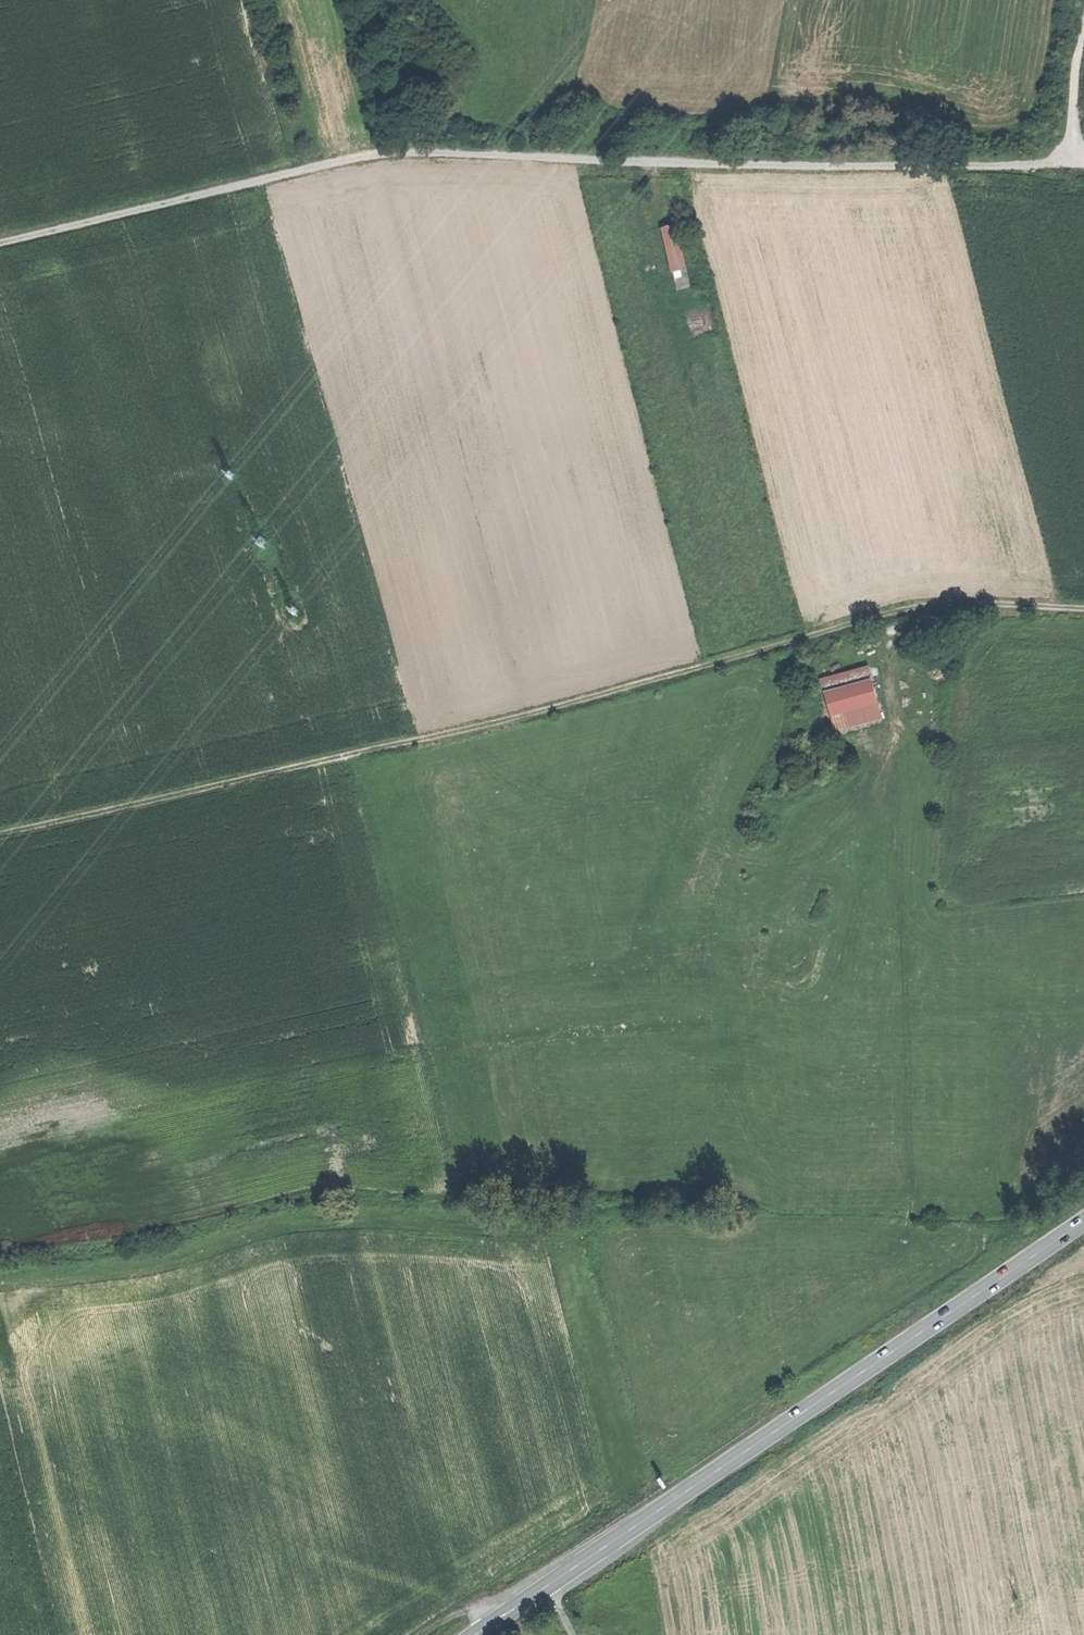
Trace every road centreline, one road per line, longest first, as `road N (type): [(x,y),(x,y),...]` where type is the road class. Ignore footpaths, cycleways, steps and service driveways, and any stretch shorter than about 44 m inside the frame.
road 1 (track): [(1083,611),(914,608),(509,720),(0,835)]
road 2 (track): [(0,244),(409,153),(834,167),(1065,160)]
road 3 (primary): [(1083,1223),(478,1634)]

